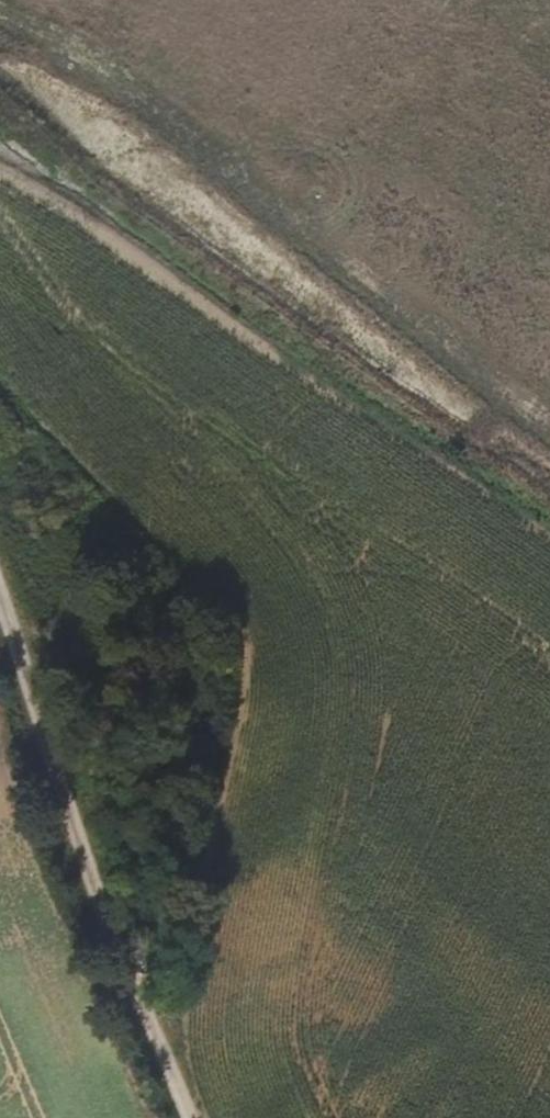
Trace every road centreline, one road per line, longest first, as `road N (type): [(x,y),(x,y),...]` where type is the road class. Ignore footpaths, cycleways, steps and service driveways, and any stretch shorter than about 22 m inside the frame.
road 1 (track): [(190,1117),(102,903),(0,593)]

